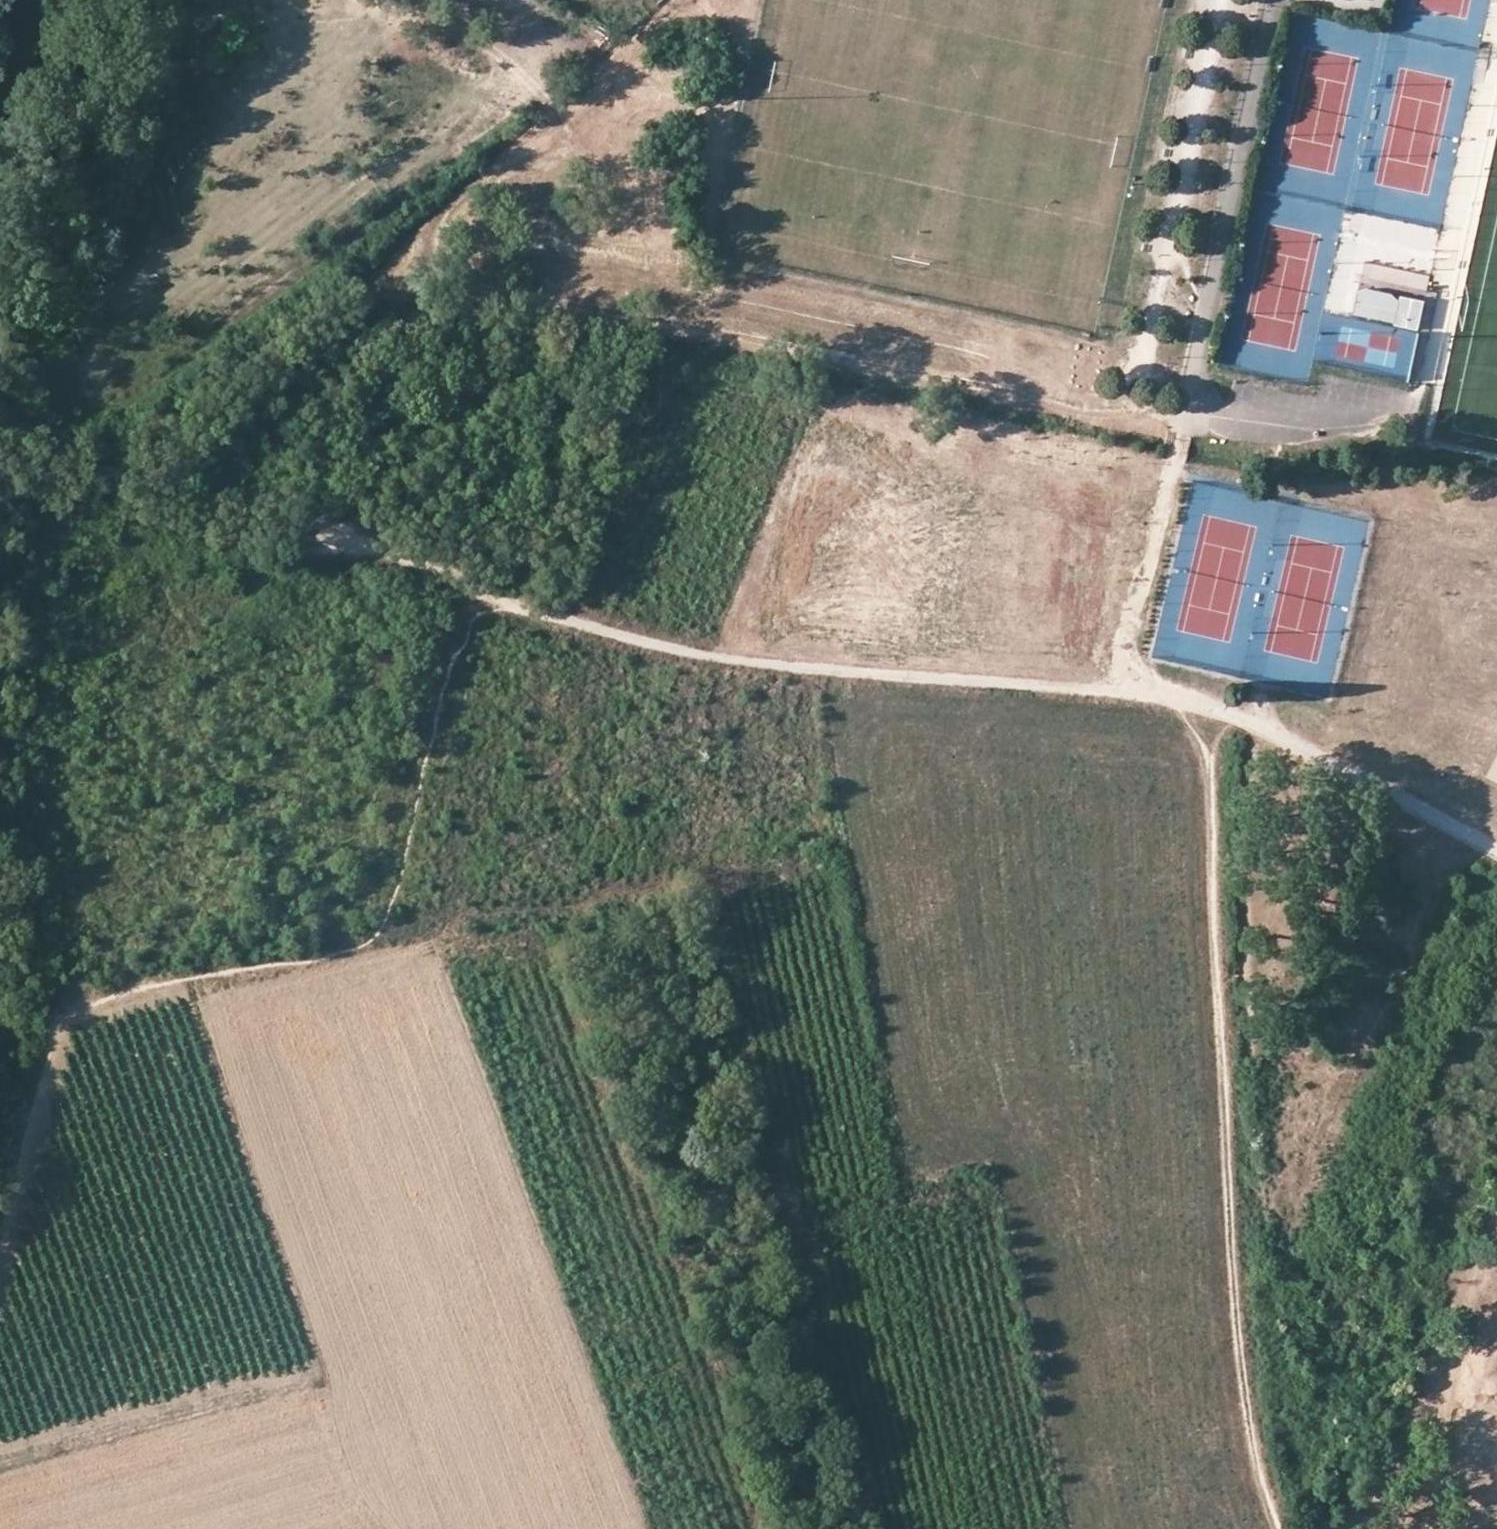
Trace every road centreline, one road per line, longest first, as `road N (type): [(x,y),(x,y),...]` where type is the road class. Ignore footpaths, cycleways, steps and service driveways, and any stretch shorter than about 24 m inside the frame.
road 1 (track): [(1186,415),(1155,420),(1083,408),(972,353),(729,275),(642,213),(537,116),(367,0)]
road 2 (track): [(378,1528),(303,1351),(177,989)]
road 3 (track): [(45,504),(226,539),(339,547)]

